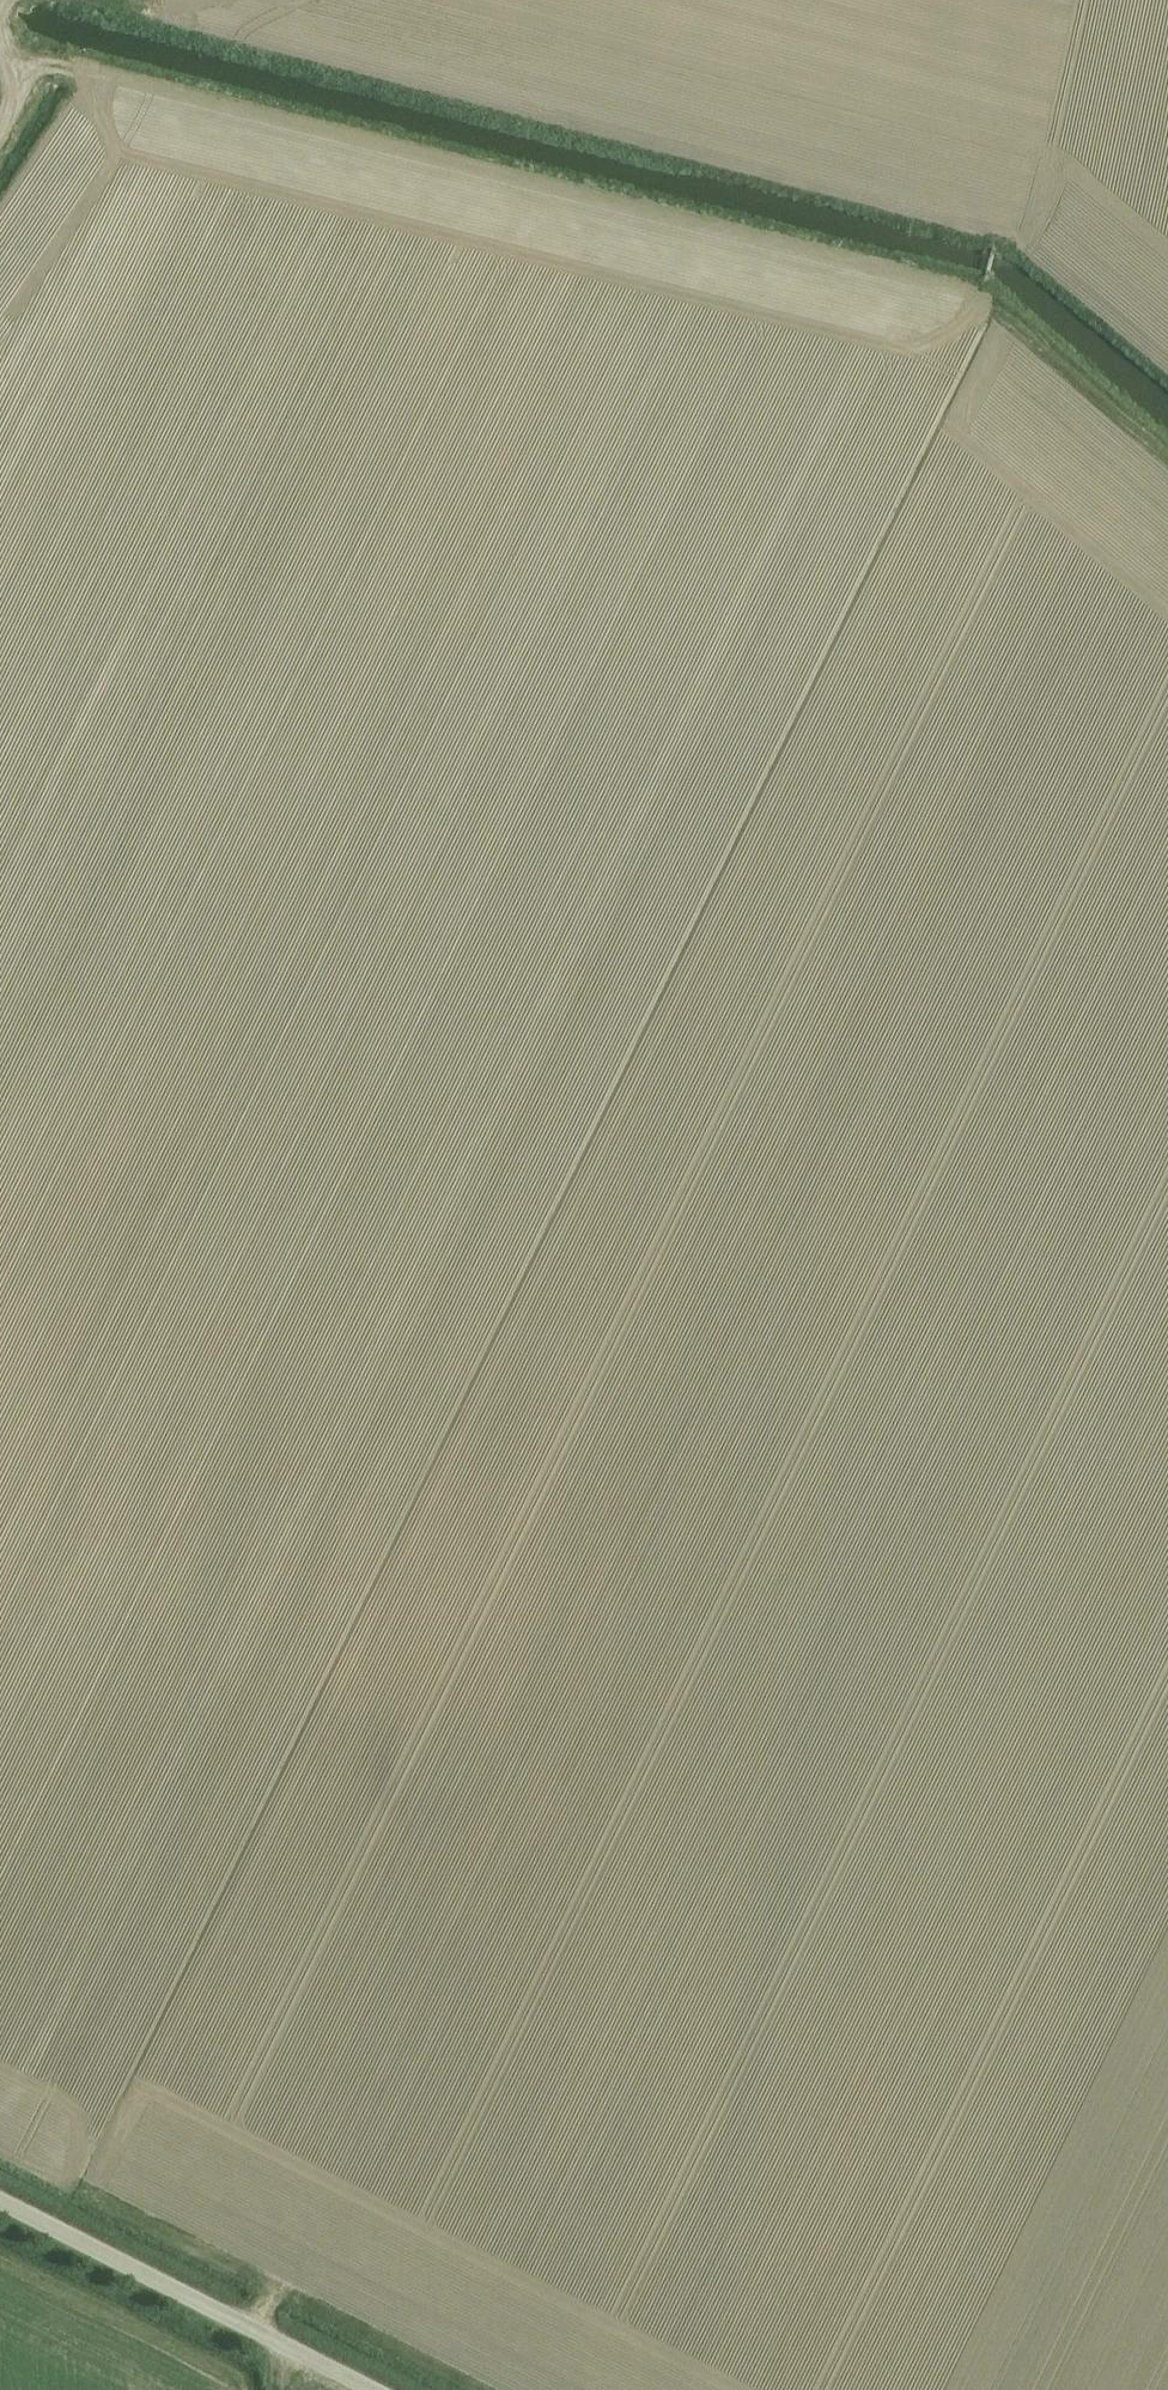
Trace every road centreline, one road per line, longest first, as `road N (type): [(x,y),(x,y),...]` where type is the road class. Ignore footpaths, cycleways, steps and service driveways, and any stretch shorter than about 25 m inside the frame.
road 1 (unclassified): [(368,2389),(0,2202)]

